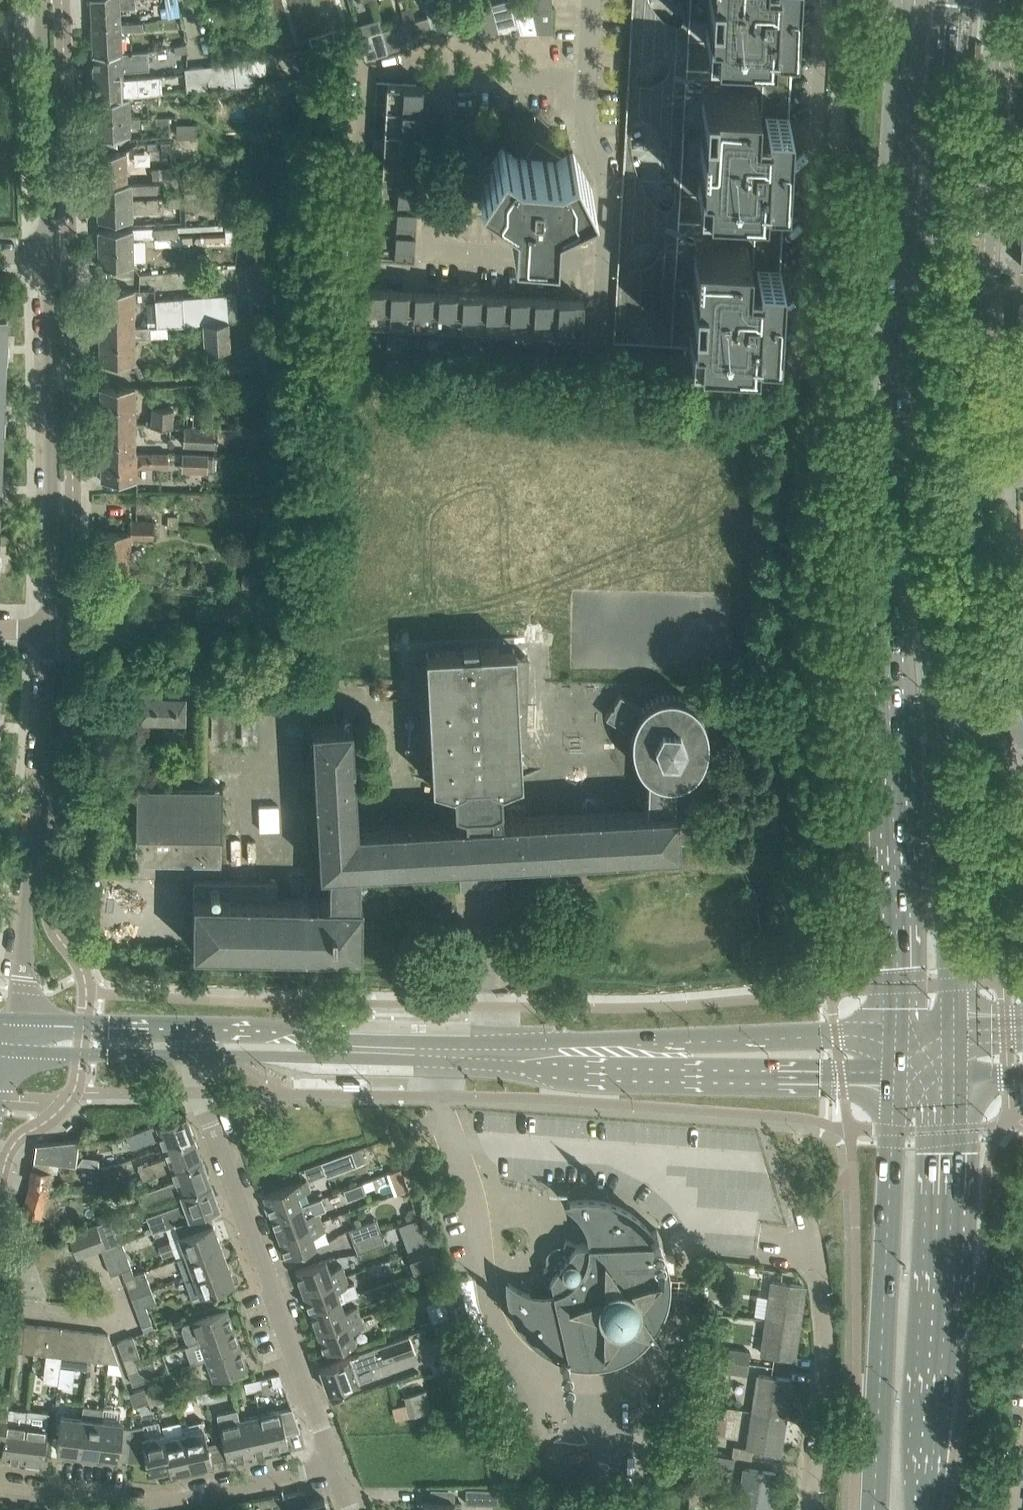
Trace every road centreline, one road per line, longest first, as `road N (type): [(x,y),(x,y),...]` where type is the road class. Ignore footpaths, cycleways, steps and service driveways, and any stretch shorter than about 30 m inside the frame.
road 1 (secondary): [(915,0),(890,522),(897,1031)]
road 2 (secondary): [(942,729),(940,259),(949,0)]
road 3 (residential): [(586,76),(586,129),(607,195),(603,262),(430,254),(438,75),(448,71)]
road 4 (unclassified): [(981,470),(996,157),(1016,0)]
road 5 (secondary): [(925,1509),(952,1068)]
road 6 (residential): [(334,1470),(200,1092),(194,1053)]
road 7 (secondary): [(896,1071),(873,1509)]
road 8 (residential): [(16,1021),(51,626)]
road 9 (residential): [(51,626),(45,251)]
road 10 (tertiary): [(897,1031),(687,1037),(536,1055)]
road 11 (tertiary): [(536,1055),(701,1072),(896,1071)]
road 12 (residential): [(0,1485),(148,1503),(334,1470)]
road 13 (secondary): [(953,1029),(942,729)]
road 14 (residential): [(804,1509),(824,1322),(808,1249),(795,1230)]
road 15 (residential): [(45,251),(40,0)]
road 16 (unclassified): [(992,720),(981,470)]
road 17 (unclassified): [(1005,916),(992,720)]
road 18 (tertiary): [(536,1055),(342,1049)]
road 19 (tertiary): [(6,1058),(194,1053)]
road 20 (tertiary): [(196,1025),(16,1021)]
road 21 (tertiary): [(194,1053),(342,1049)]
road 22 (tertiary): [(342,1049),(196,1025)]
road 23 (residential): [(448,71),(586,76)]

